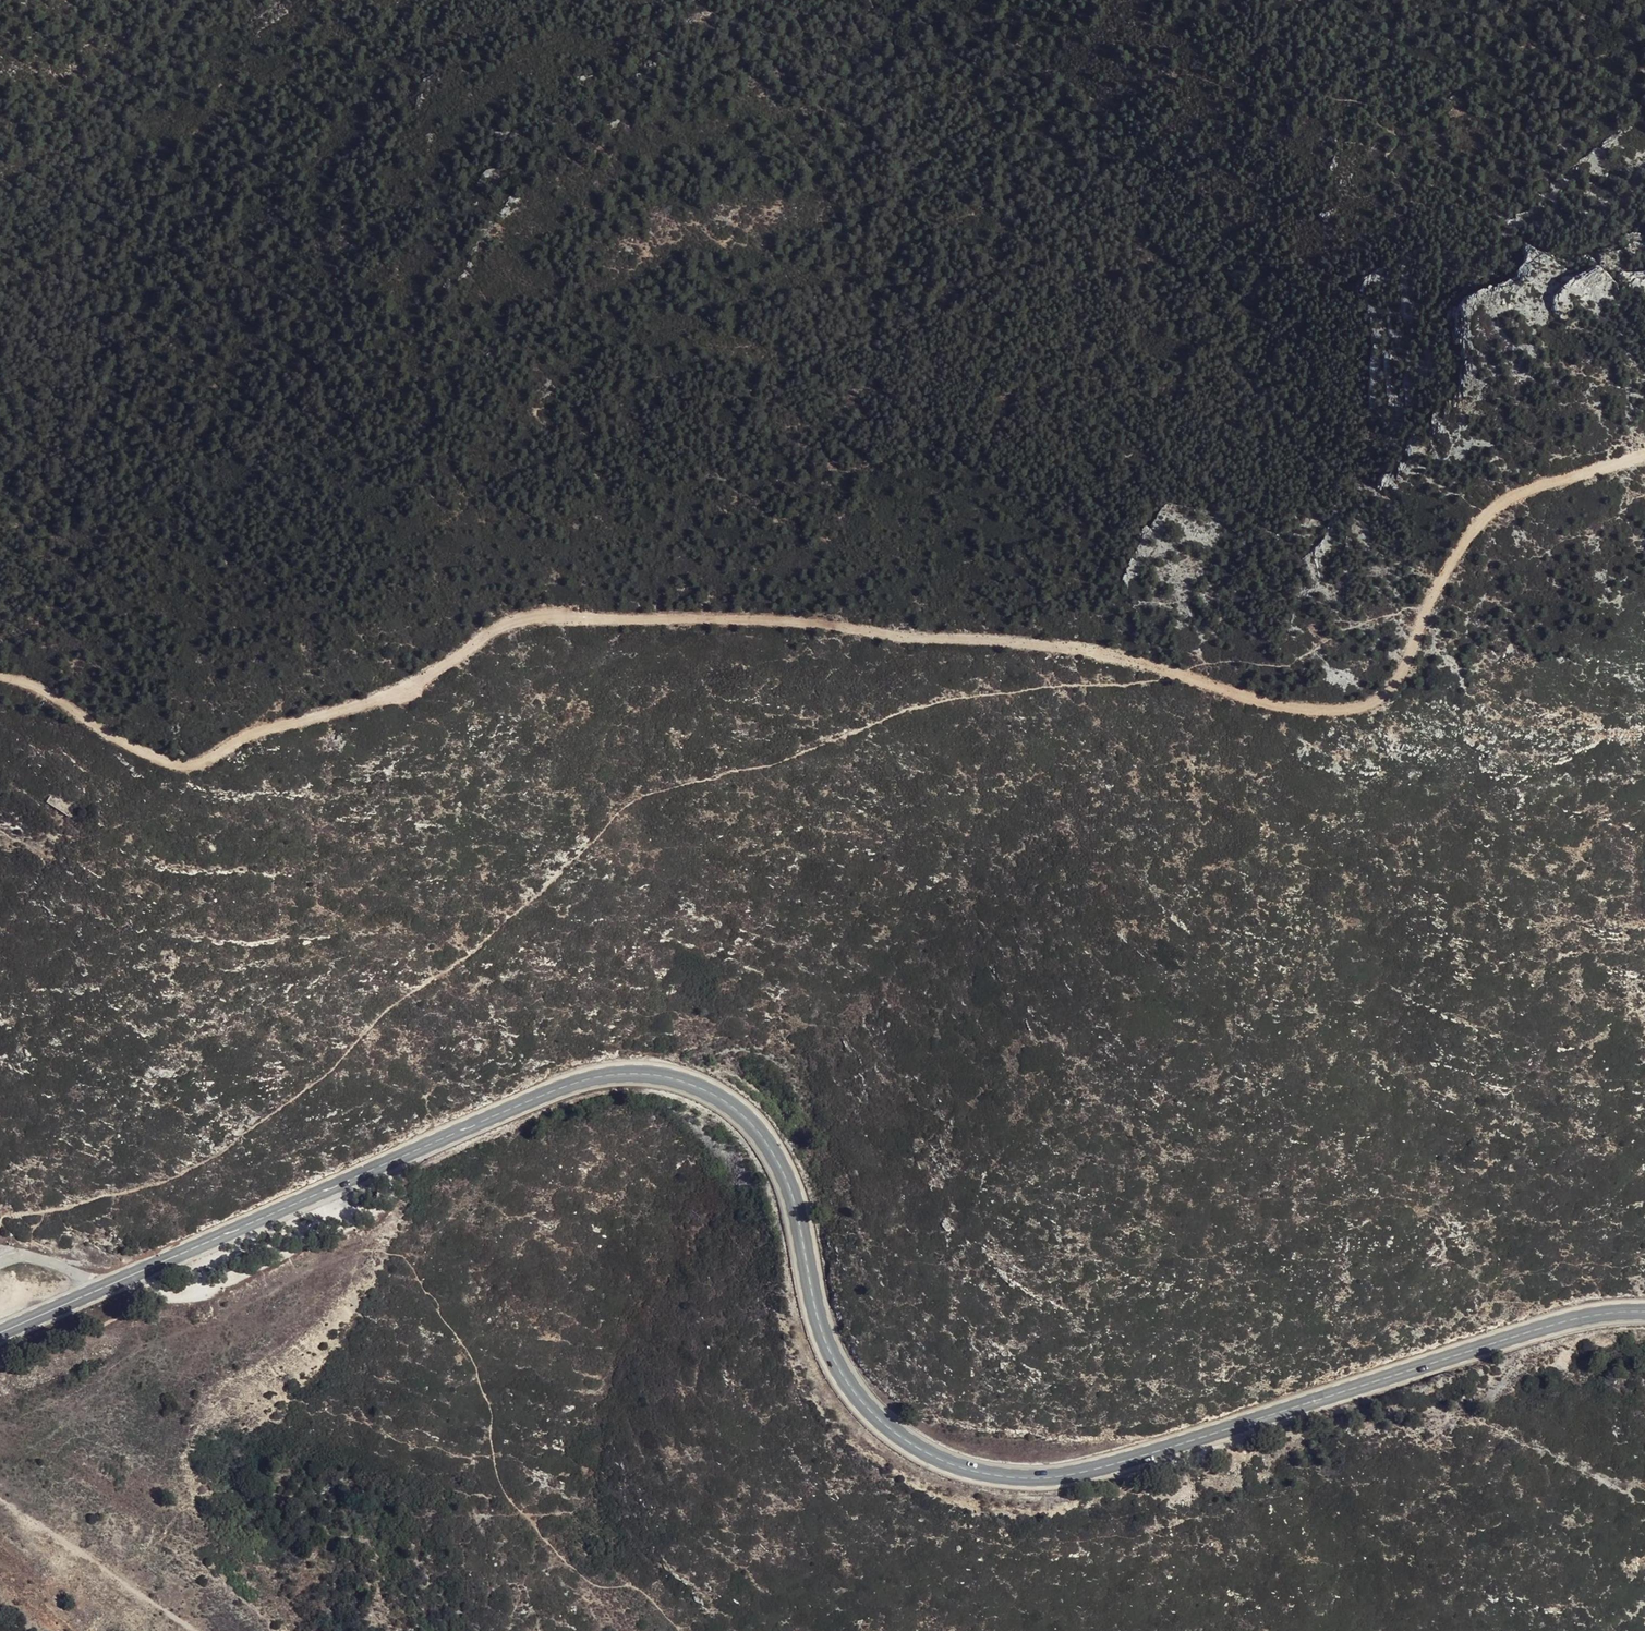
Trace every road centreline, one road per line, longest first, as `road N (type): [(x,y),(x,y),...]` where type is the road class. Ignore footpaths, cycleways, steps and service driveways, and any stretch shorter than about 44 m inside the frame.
road 1 (primary): [(1644,1313),(1544,1330),(1094,1472),(1041,1481),(978,1474),(912,1446),(851,1388),(818,1319),(795,1202),(756,1129),(693,1087),(624,1076),(541,1098),(0,1333)]
road 2 (track): [(1429,606),(1387,693),(1355,711),(1307,712),(1095,653),(1026,644),(783,623),(526,621),(361,705),(269,729),(203,764),(175,767),(94,728),(42,691),(0,677)]
road 3 (track): [(1644,456),(1524,494),(1498,512),(1429,606)]

